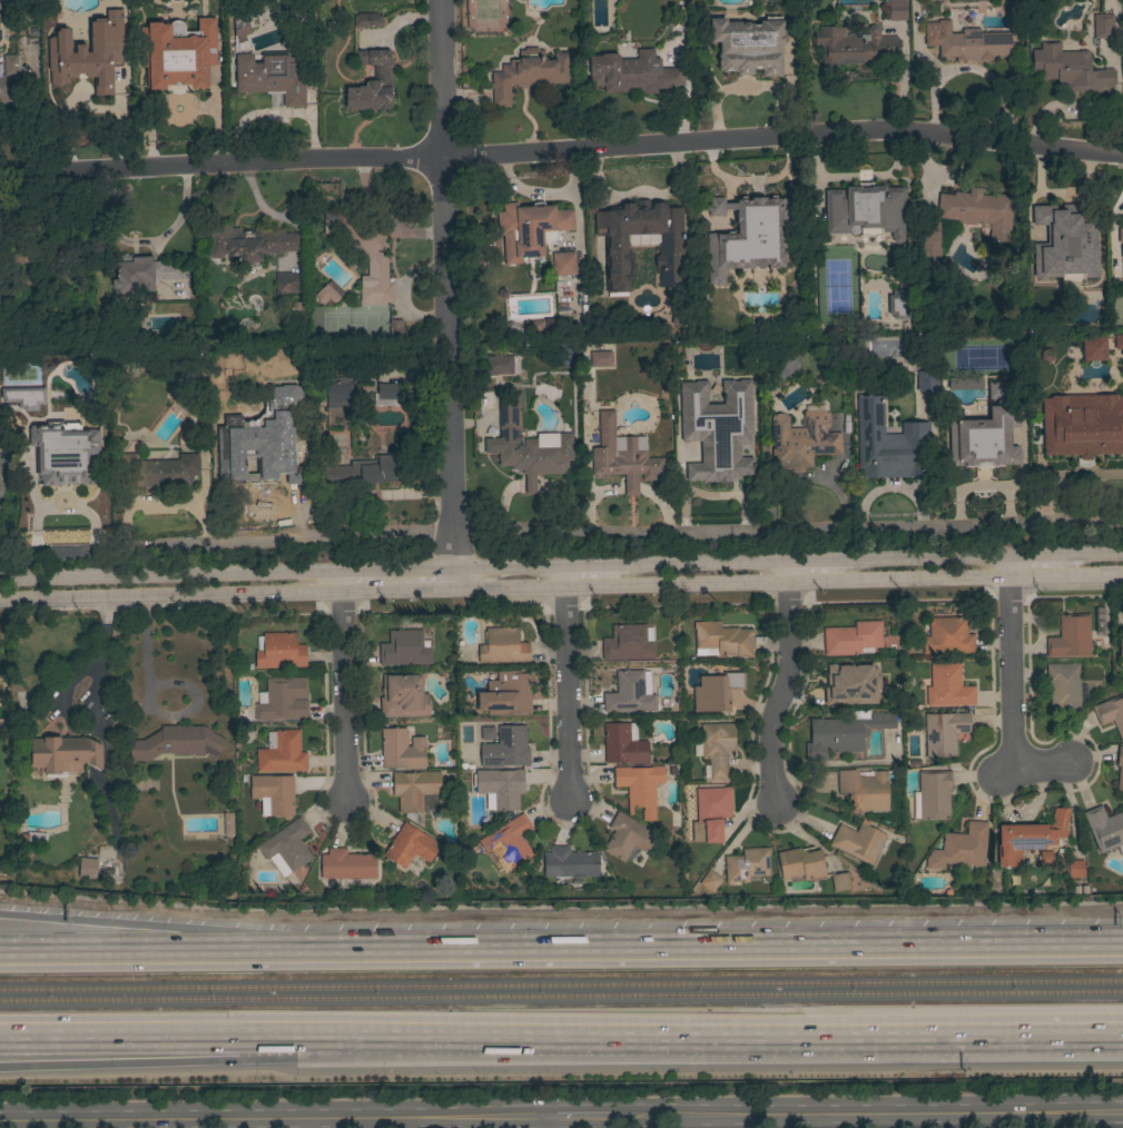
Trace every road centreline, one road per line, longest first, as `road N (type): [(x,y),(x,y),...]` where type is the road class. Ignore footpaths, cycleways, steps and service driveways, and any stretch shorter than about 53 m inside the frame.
road 1 (residential): [(1122,152),(875,130),(450,157),(0,172)]
road 2 (residential): [(1122,524),(623,537),(459,533),(0,553)]
road 3 (motorway): [(1122,946),(238,951)]
road 4 (primary): [(459,594),(1122,579)]
road 5 (motorway): [(0,1064),(608,1031)]
road 6 (motorway): [(0,1035),(608,1031)]
road 7 (residential): [(459,594),(443,0)]
road 8 (primary): [(0,1122),(550,1120)]
road 9 (motorway): [(608,1031),(1122,1027)]
road 10 (primary): [(611,1119),(1122,1114)]
road 11 (primary): [(0,603),(411,594)]
road 12 (primary): [(341,573),(0,579)]
road 13 (motorway): [(238,951),(0,924)]
road 14 (residential): [(772,799),(769,734),(789,684),(784,565)]
road 15 (motorway): [(238,951),(0,951)]
road 16 (residential): [(571,802),(565,568)]
road 17 (residential): [(344,801),(341,573)]
road 18 (residential): [(1022,769),(1009,742),(1007,558)]
road 19 (primary): [(565,568),(377,573)]
road 20 (primary): [(1007,558),(836,563)]
road 21 (primary): [(784,565),(613,568)]

